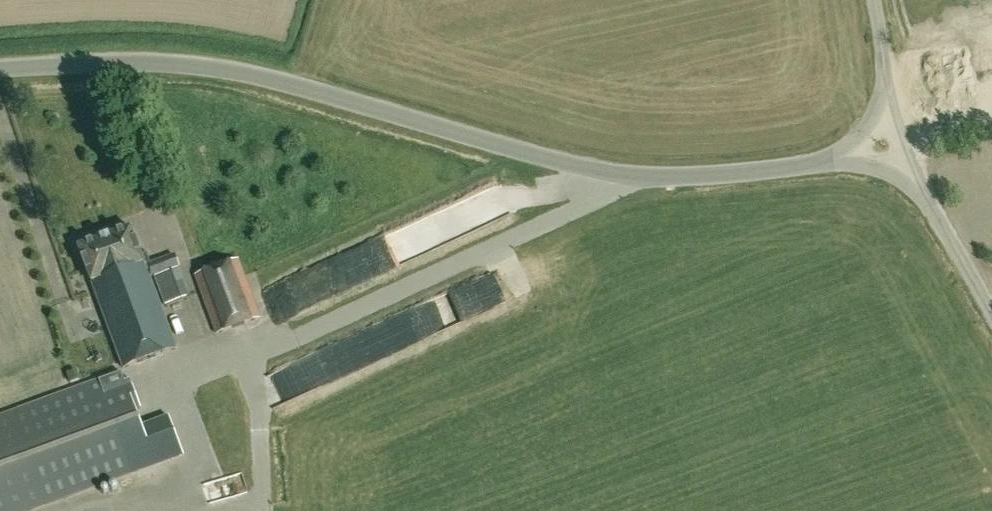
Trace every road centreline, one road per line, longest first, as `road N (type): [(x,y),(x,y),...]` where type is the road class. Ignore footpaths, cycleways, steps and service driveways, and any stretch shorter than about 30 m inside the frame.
road 1 (unclassified): [(0,61),(192,59),(624,178),(726,177),(823,164)]
road 2 (unclassified): [(991,313),(916,189)]

